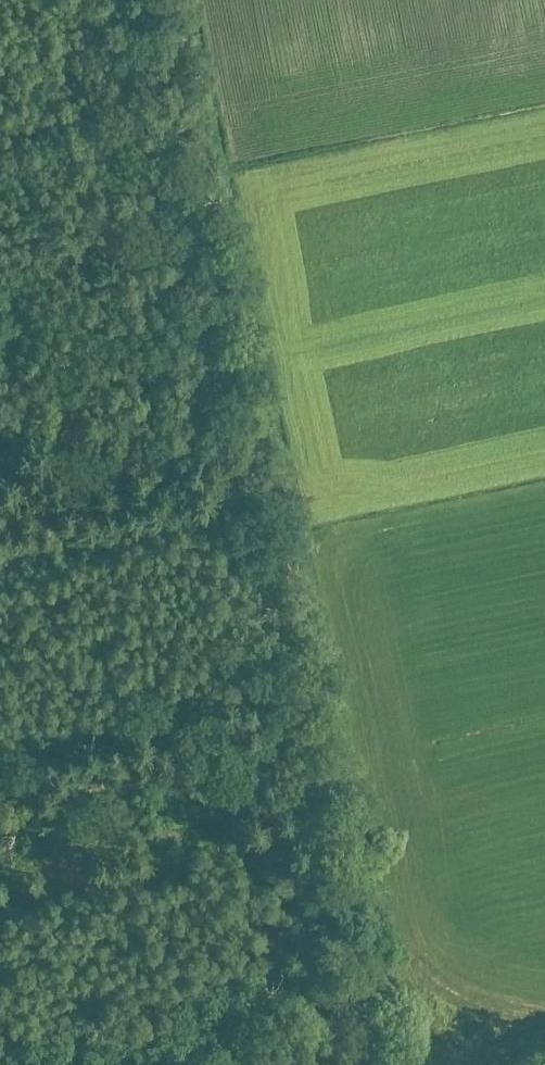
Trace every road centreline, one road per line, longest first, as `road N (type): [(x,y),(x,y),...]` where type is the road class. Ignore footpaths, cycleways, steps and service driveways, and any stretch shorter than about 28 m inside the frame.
road 1 (track): [(348,883),(153,0)]
road 2 (track): [(348,883),(297,899),(250,850),(0,903)]
road 3 (track): [(0,556),(251,499)]
road 4 (track): [(395,1064),(348,883)]
road 5 (track): [(183,152),(0,182)]
road 6 (track): [(0,294),(79,237),(91,166)]

